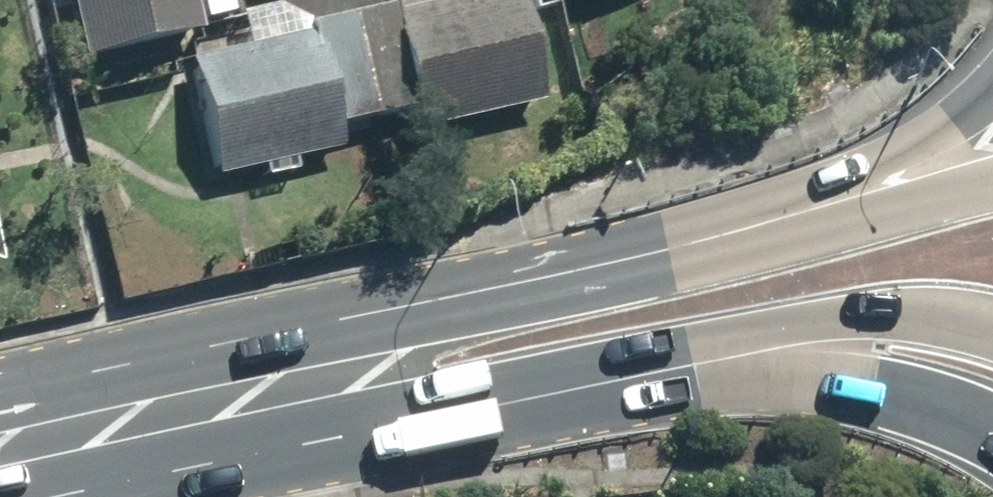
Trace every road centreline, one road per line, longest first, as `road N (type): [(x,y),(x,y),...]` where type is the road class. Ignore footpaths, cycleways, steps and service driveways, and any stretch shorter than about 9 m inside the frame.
road 1 (primary): [(992,318),(954,308),(834,315),(677,346),(444,415)]
road 2 (motorway): [(992,432),(935,408),(854,390),(766,386),(444,415)]
road 3 (primary): [(152,414),(435,301),(668,248)]
road 4 (motorway): [(668,248),(913,142),(992,82)]
road 5 (primary): [(668,248),(992,182)]
road 6 (primary): [(444,415),(152,414)]
road 7 (primary): [(0,440),(152,414)]

